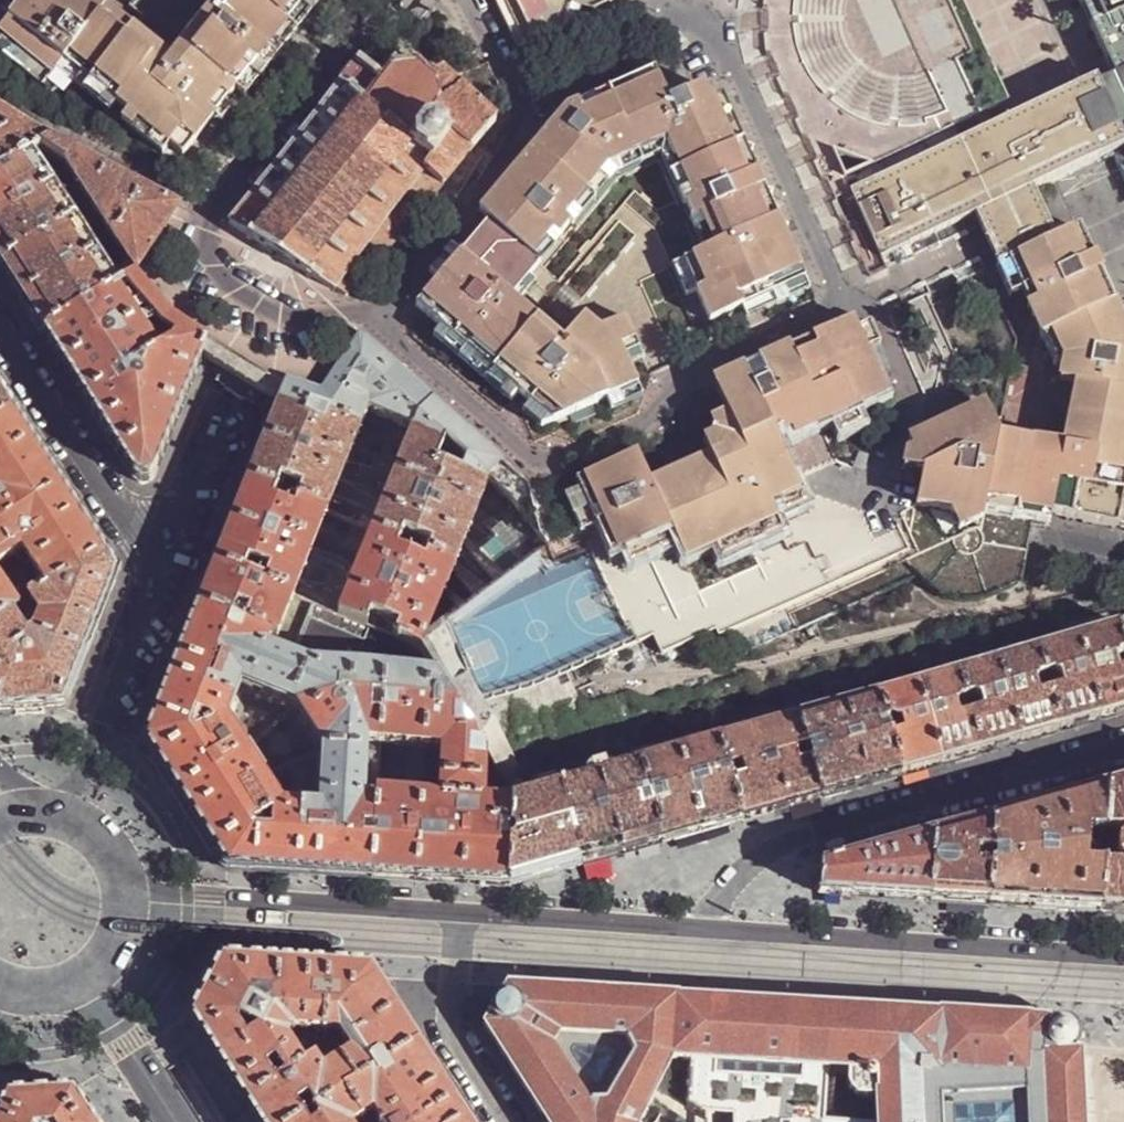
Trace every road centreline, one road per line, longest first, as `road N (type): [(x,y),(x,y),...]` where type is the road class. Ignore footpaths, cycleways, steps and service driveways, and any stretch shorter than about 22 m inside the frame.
road 1 (residential): [(379,326),(534,458),(647,412),(685,372),(842,299)]
road 2 (residential): [(842,299),(740,70),(692,9),(521,96)]
road 3 (residential): [(382,0),(213,209),(205,249),(209,271),(257,309),(379,326)]
road 4 (residential): [(1123,745),(778,844),(750,863),(697,927)]
road 5 (residential): [(1123,955),(697,927)]
road 6 (residential): [(458,910),(128,892)]
road 7 (residential): [(0,326),(137,536),(173,550)]
road 8 (residential): [(379,326),(534,120),(521,96)]
road 9 (residential): [(173,550),(77,818)]
road 10 (residential): [(697,927),(458,910)]
road 11 (residential): [(458,910),(451,1029),(511,1121)]
road 12 (residential): [(842,299),(879,314),(911,387),(881,472)]
road 13 (secondary): [(84,981),(176,1121)]
road 14 (residential): [(173,550),(223,407)]

